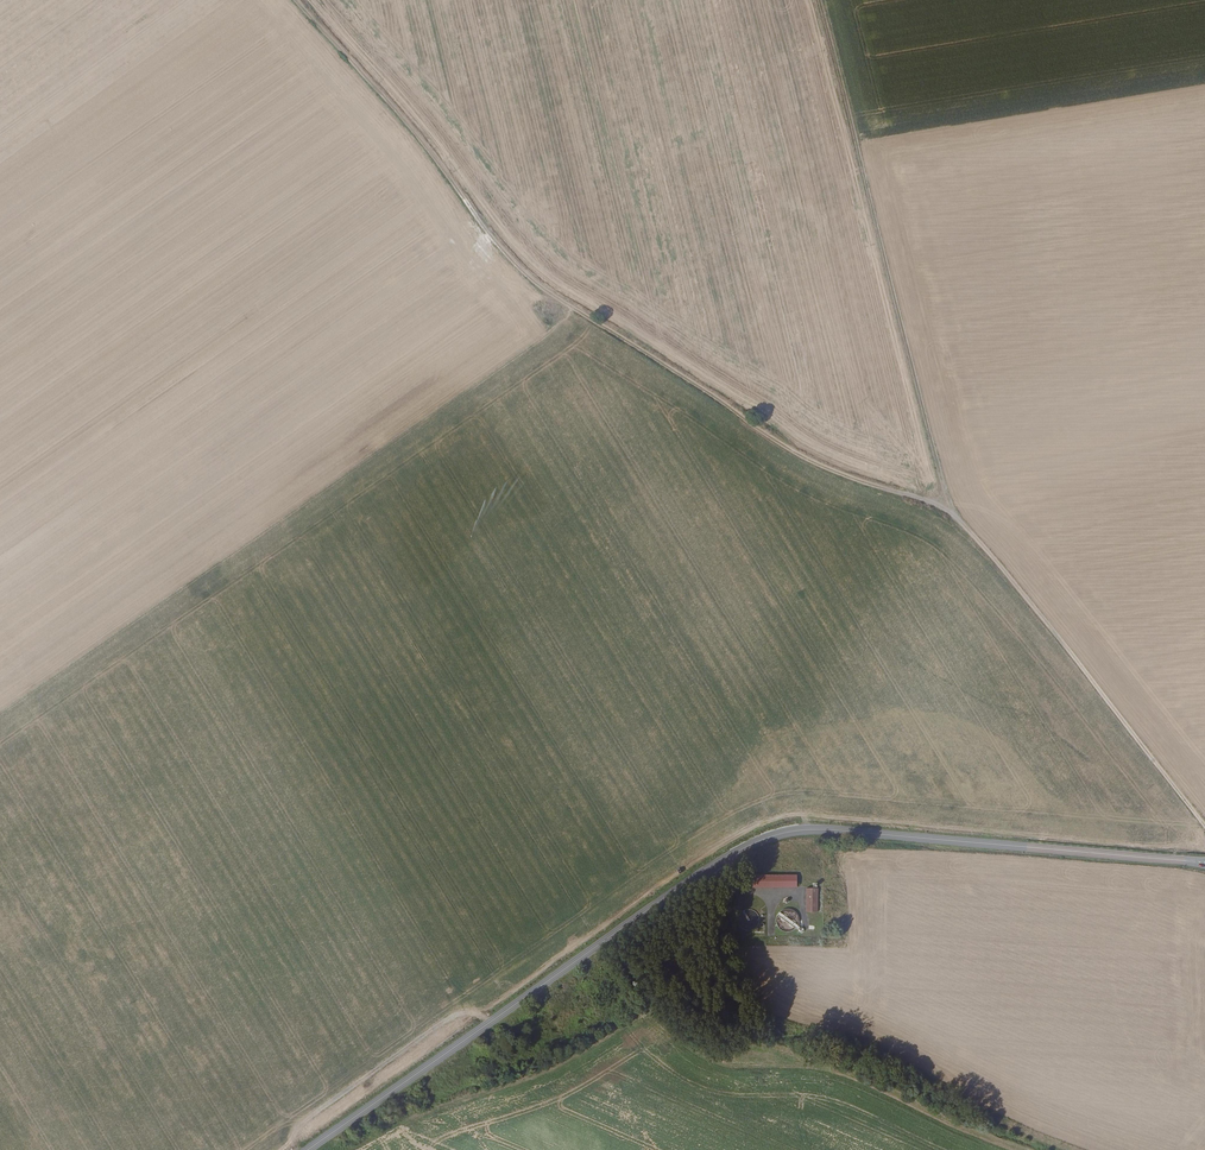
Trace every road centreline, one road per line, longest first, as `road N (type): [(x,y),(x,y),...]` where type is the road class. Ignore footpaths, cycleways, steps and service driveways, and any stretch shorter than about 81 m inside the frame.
road 1 (track): [(1204,826),(957,515),(820,468),(548,295),(488,235),(391,106),(295,0)]
road 2 (tertiary): [(1204,862),(823,829),(772,836),(595,949),(316,1149)]
road 3 (primary): [(381,1079),(363,1055),(244,656),(173,505),(79,369),(0,290)]
road 4 (track): [(821,0),(957,515)]
road 5 (track): [(494,1022),(476,1013),(435,1027),(303,1121),(298,1149)]

